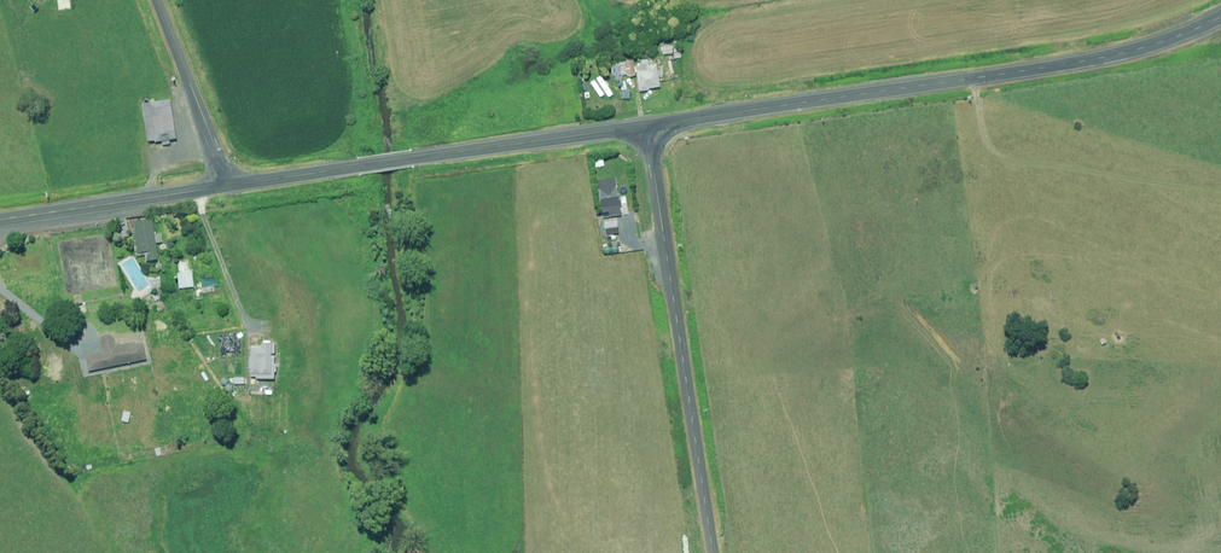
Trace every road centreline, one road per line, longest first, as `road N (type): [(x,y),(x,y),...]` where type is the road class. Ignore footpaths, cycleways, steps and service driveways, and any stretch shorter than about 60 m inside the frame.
road 1 (tertiary): [(648,126),(1113,56),(1220,18)]
road 2 (unclassified): [(648,126),(713,552)]
road 3 (tertiary): [(231,186),(648,126)]
road 4 (tertiary): [(0,220),(231,186)]
road 5 (unclassified): [(231,186),(158,0)]

